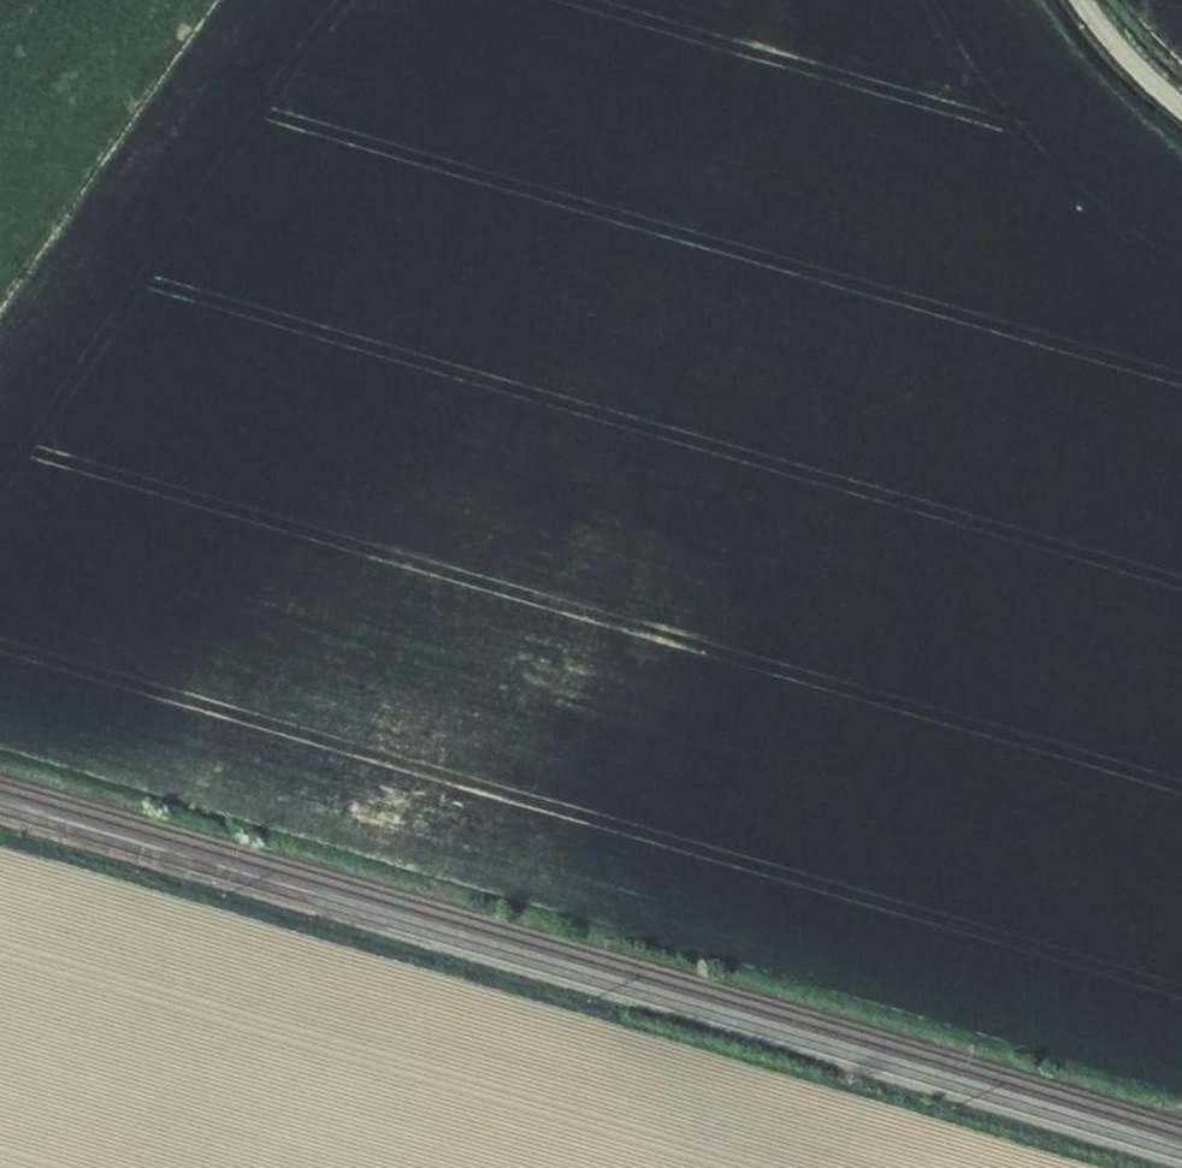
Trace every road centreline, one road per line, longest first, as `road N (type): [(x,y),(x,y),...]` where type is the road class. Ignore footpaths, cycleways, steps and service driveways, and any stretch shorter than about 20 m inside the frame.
road 1 (unclassified): [(1181,109),(1077,0)]

